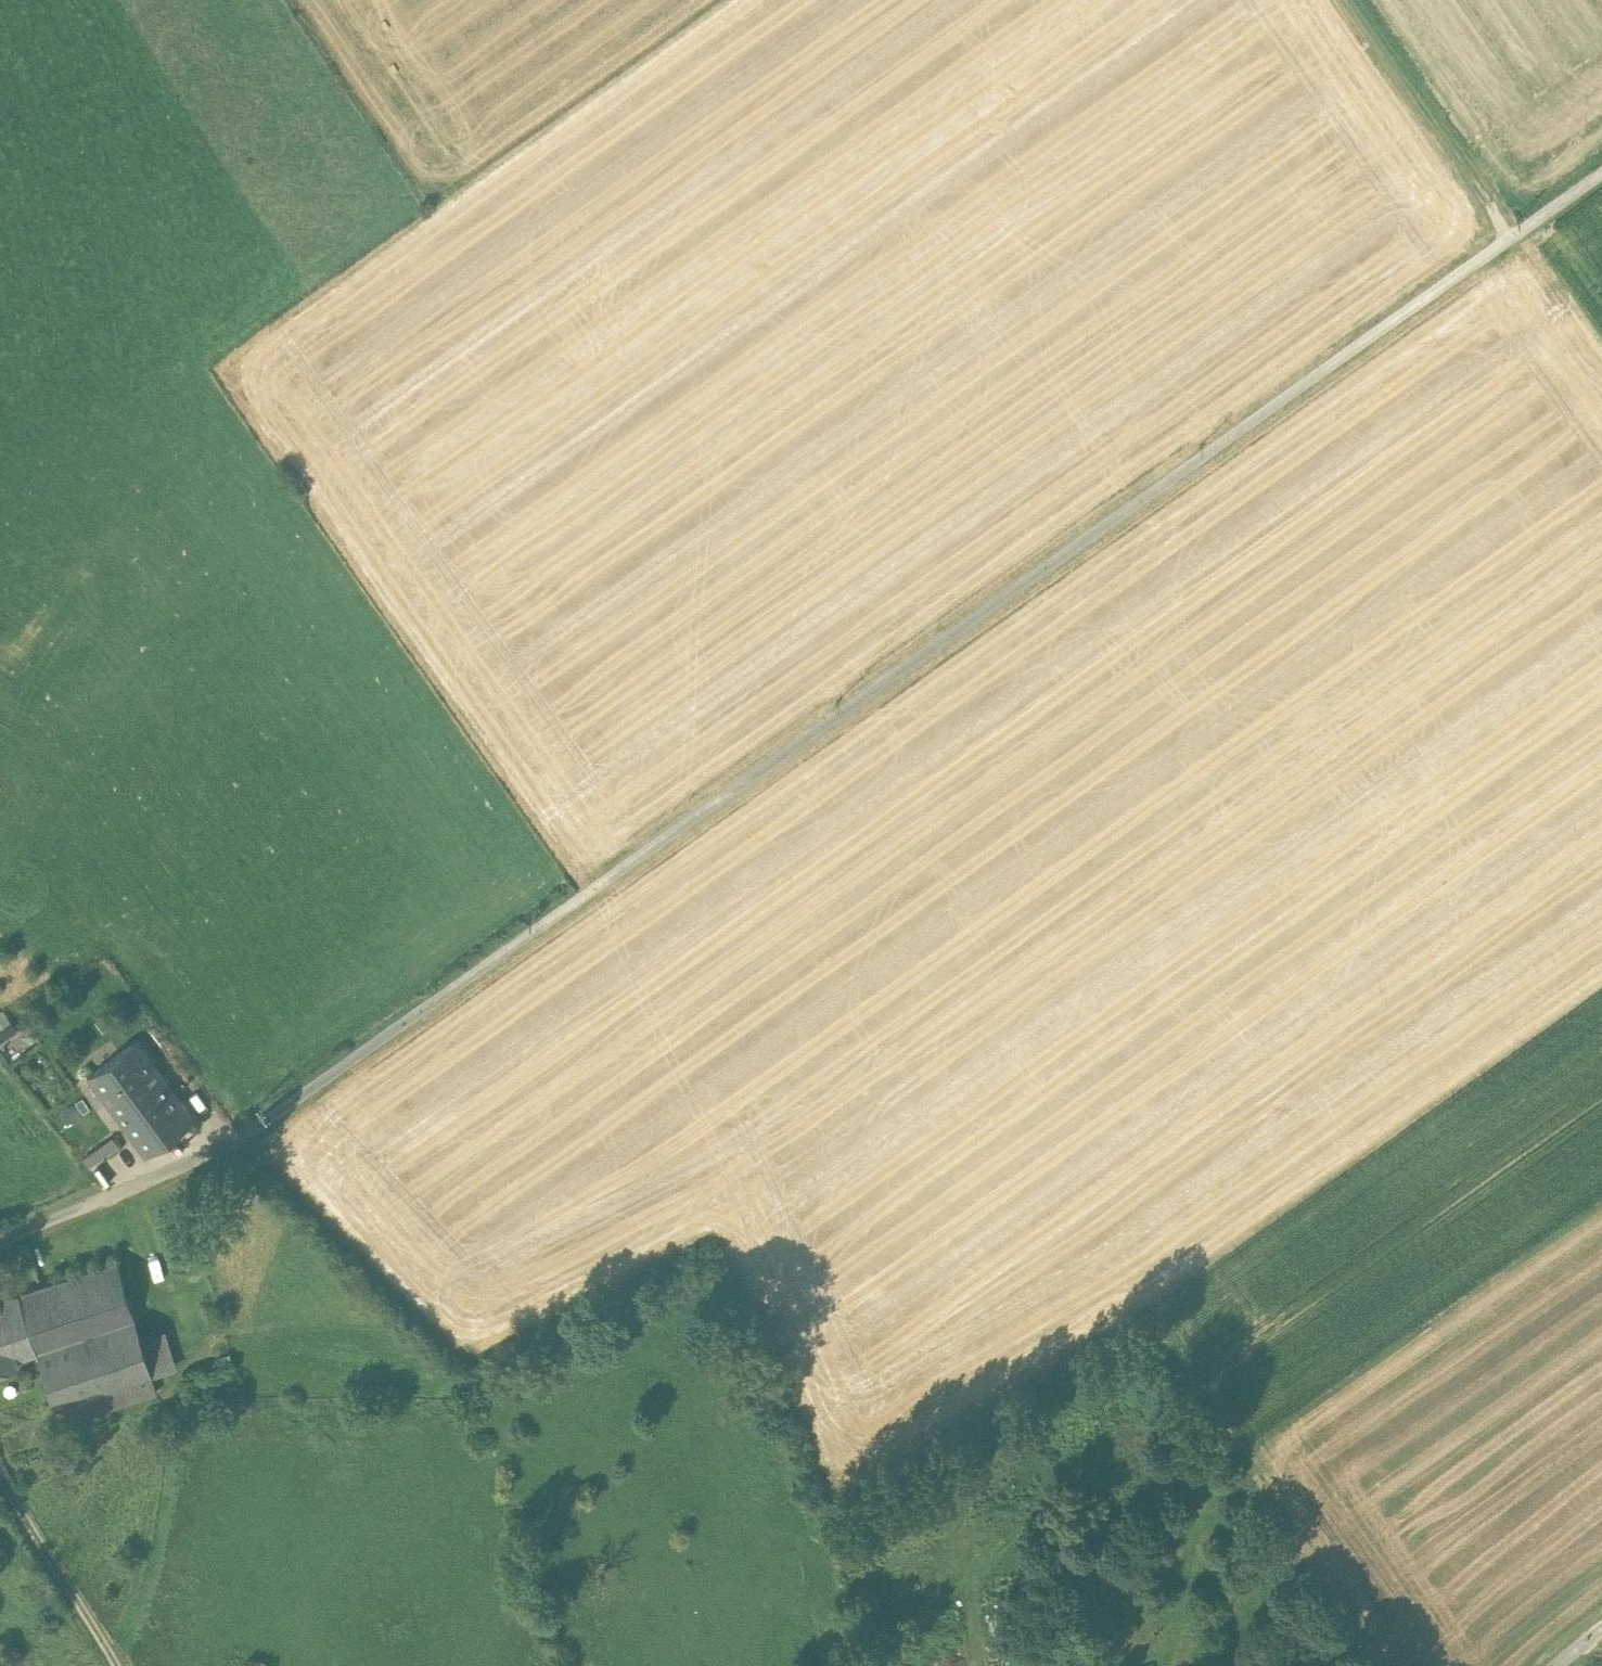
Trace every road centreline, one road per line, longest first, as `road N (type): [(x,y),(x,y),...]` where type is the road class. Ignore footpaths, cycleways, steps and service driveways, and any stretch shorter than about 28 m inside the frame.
road 1 (unclassified): [(0,1239),(253,1127),(1601,169)]
road 2 (track): [(1349,0),(1513,232)]
road 3 (unclassified): [(0,1472),(113,1665)]

